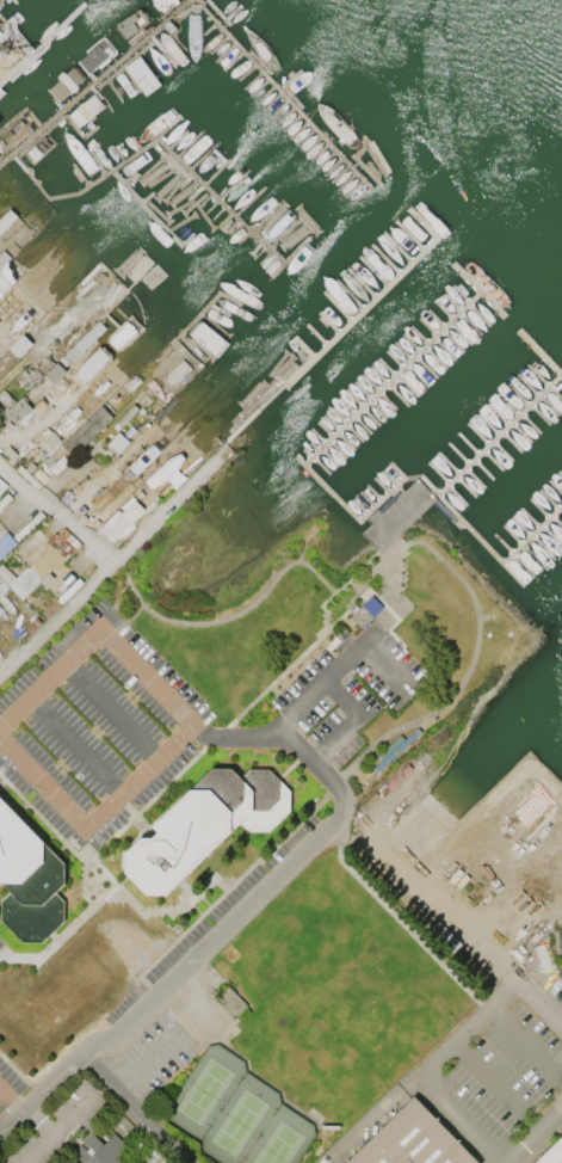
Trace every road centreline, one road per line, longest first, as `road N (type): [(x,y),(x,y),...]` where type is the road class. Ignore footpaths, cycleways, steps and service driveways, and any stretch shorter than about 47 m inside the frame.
road 1 (residential): [(273,730),(341,792),(341,812),(111,1036),(84,1048),(24,1106)]
road 2 (residential): [(78,1054),(181,1162)]

